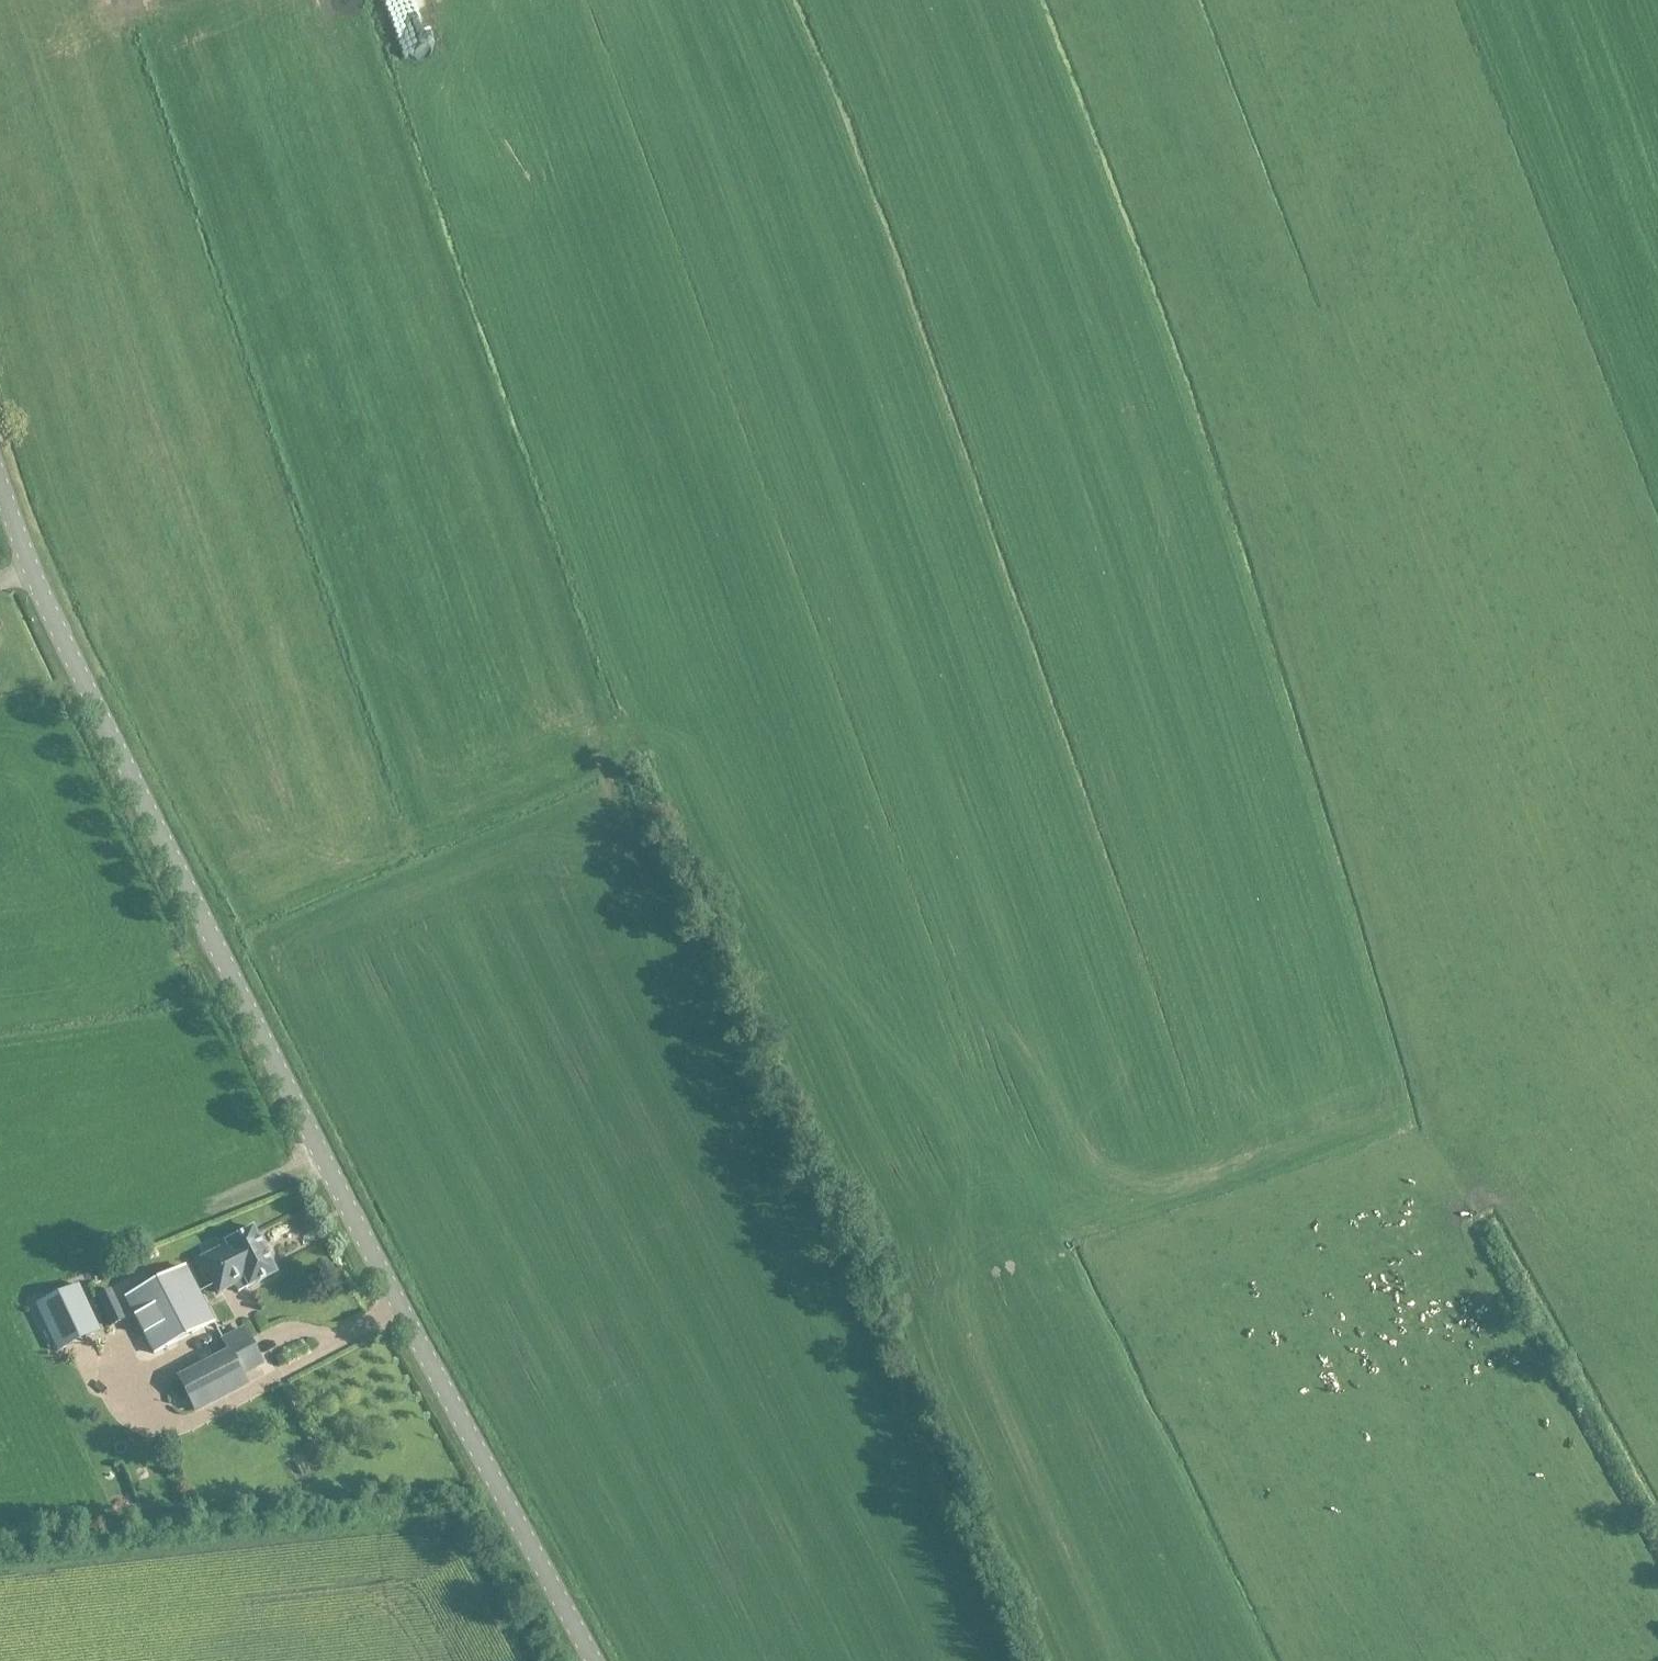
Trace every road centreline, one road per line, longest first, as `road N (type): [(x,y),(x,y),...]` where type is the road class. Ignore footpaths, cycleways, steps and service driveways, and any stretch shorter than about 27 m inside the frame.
road 1 (unclassified): [(602,1660),(53,613),(0,473)]

